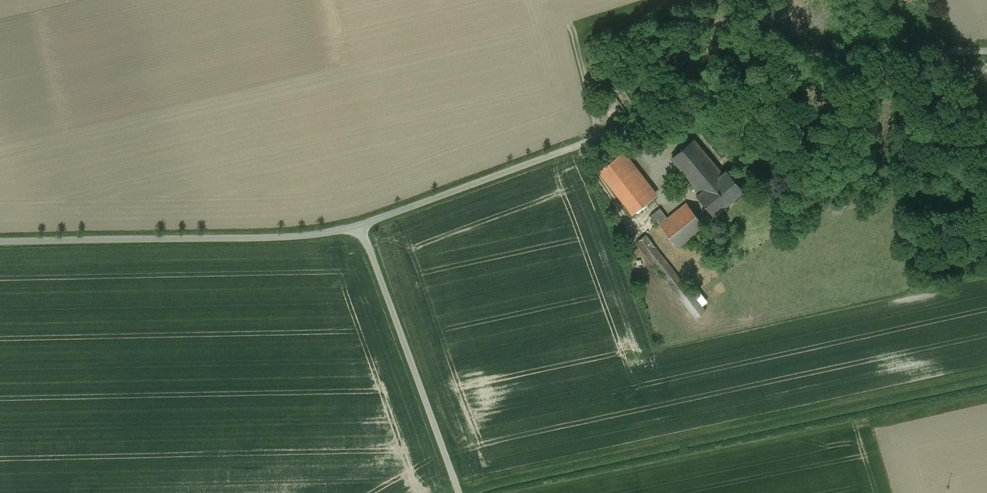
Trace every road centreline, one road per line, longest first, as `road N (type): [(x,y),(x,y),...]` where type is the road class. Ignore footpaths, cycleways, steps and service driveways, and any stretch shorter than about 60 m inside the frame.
road 1 (unclassified): [(986,50),(795,61),(357,225)]
road 2 (unclassified): [(357,225),(280,235),(0,241)]
road 3 (unclassified): [(357,225),(459,492)]

